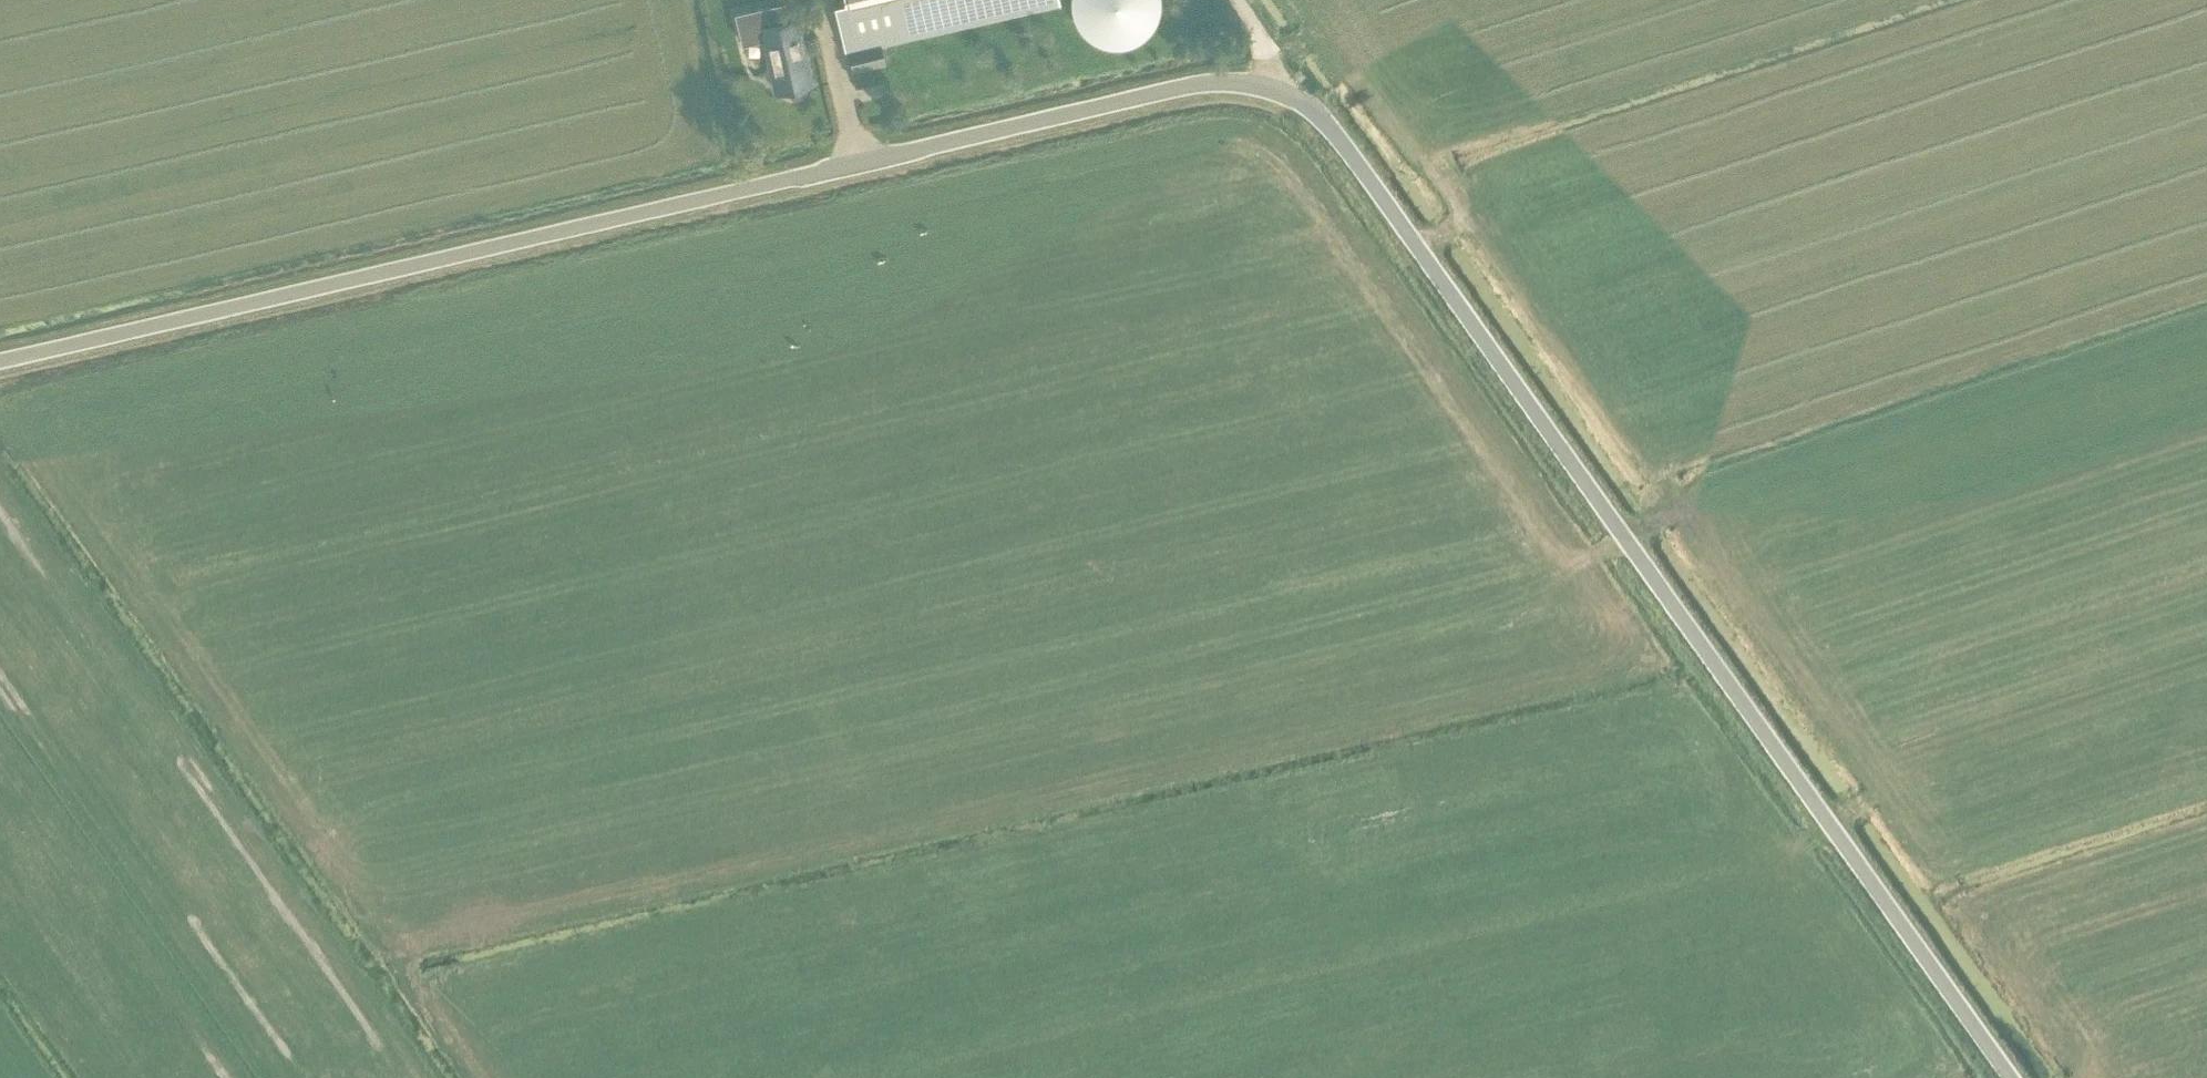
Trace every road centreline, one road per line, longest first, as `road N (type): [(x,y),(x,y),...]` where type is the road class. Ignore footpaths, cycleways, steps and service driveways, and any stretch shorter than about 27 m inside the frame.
road 1 (unclassified): [(0,360),(1172,88),(1270,87),(1299,102),(1338,143),(2009,1077)]

